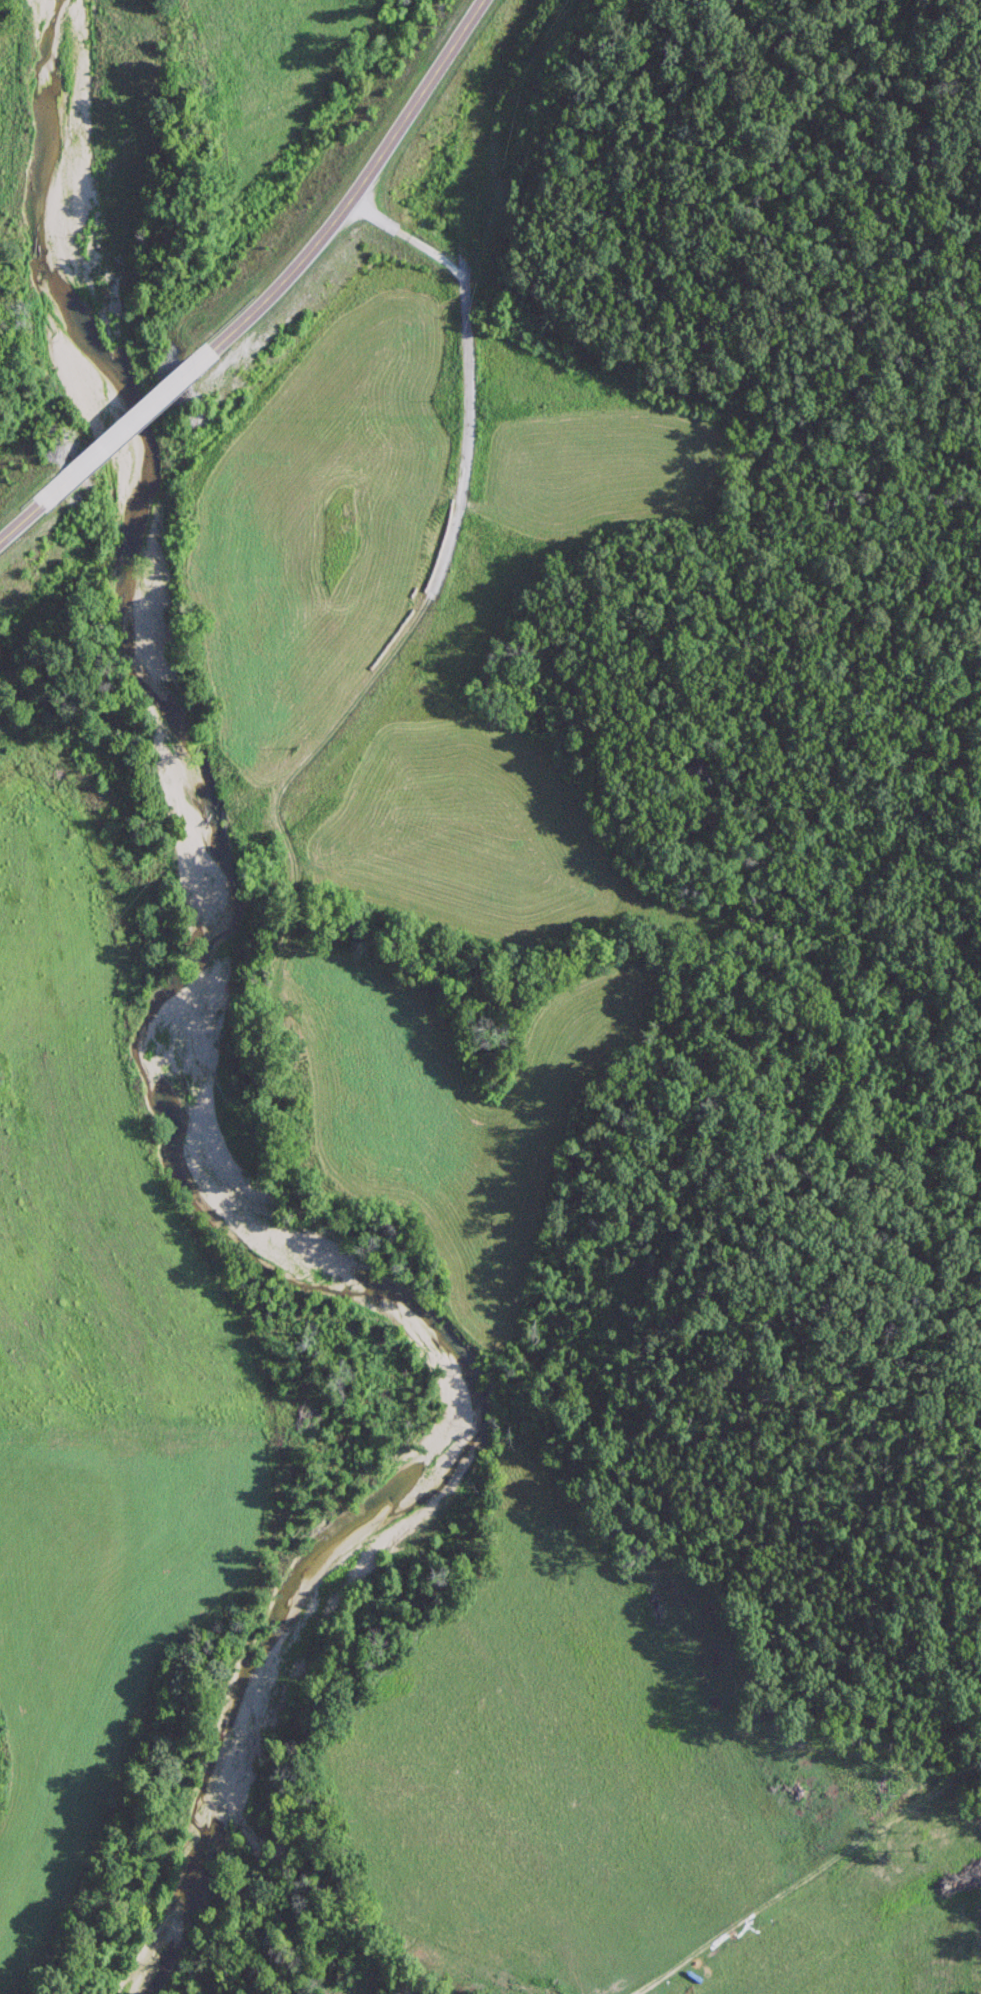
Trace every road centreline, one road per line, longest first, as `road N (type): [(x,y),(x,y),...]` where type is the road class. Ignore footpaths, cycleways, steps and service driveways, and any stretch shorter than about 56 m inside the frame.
road 1 (secondary): [(483,0),(344,212),(205,346)]
road 2 (residential): [(980,1767),(628,1993)]
road 3 (secondary): [(205,346),(44,503)]

